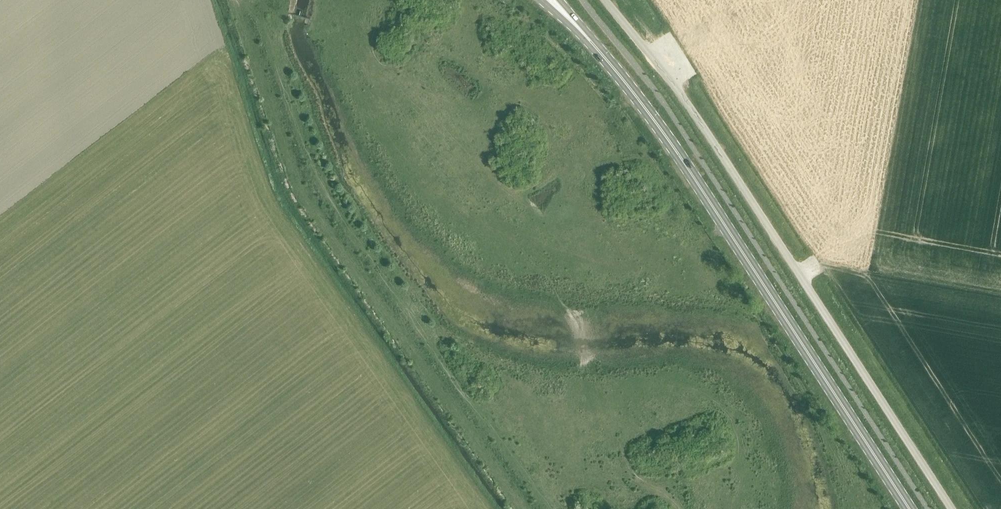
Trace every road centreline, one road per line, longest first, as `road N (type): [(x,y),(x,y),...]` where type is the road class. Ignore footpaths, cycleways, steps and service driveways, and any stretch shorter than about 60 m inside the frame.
road 1 (unclassified): [(952,508),(698,121),(605,0)]
road 2 (primary): [(909,508),(674,148),(590,42)]

